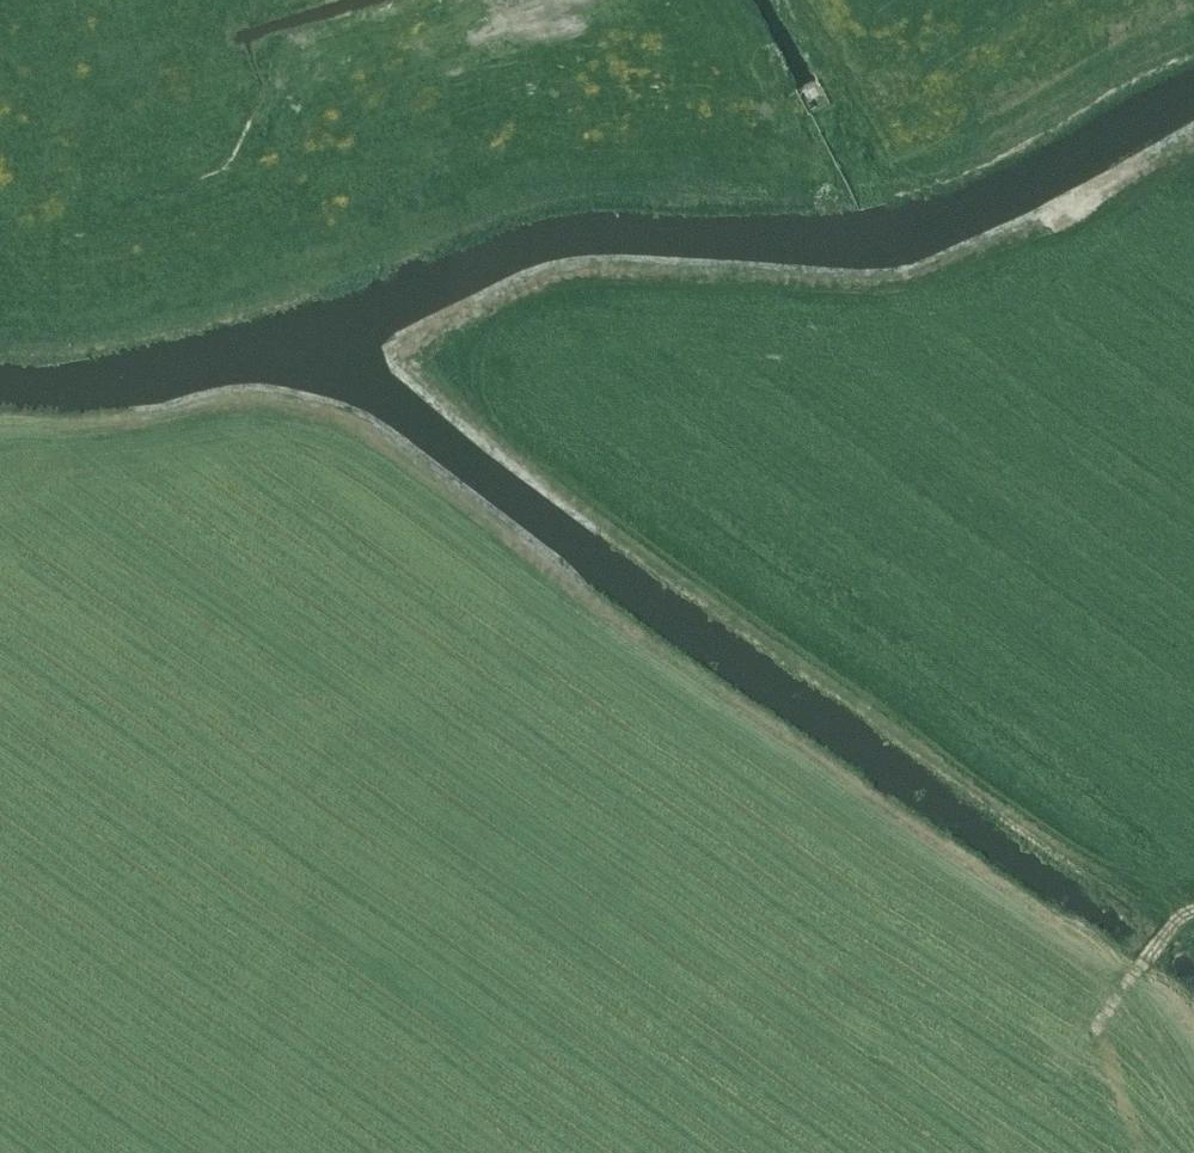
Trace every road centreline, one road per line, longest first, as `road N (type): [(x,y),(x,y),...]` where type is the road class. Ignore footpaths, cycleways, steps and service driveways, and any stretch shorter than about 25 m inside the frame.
road 1 (track): [(1193,909),(1171,923),(1100,1021)]

